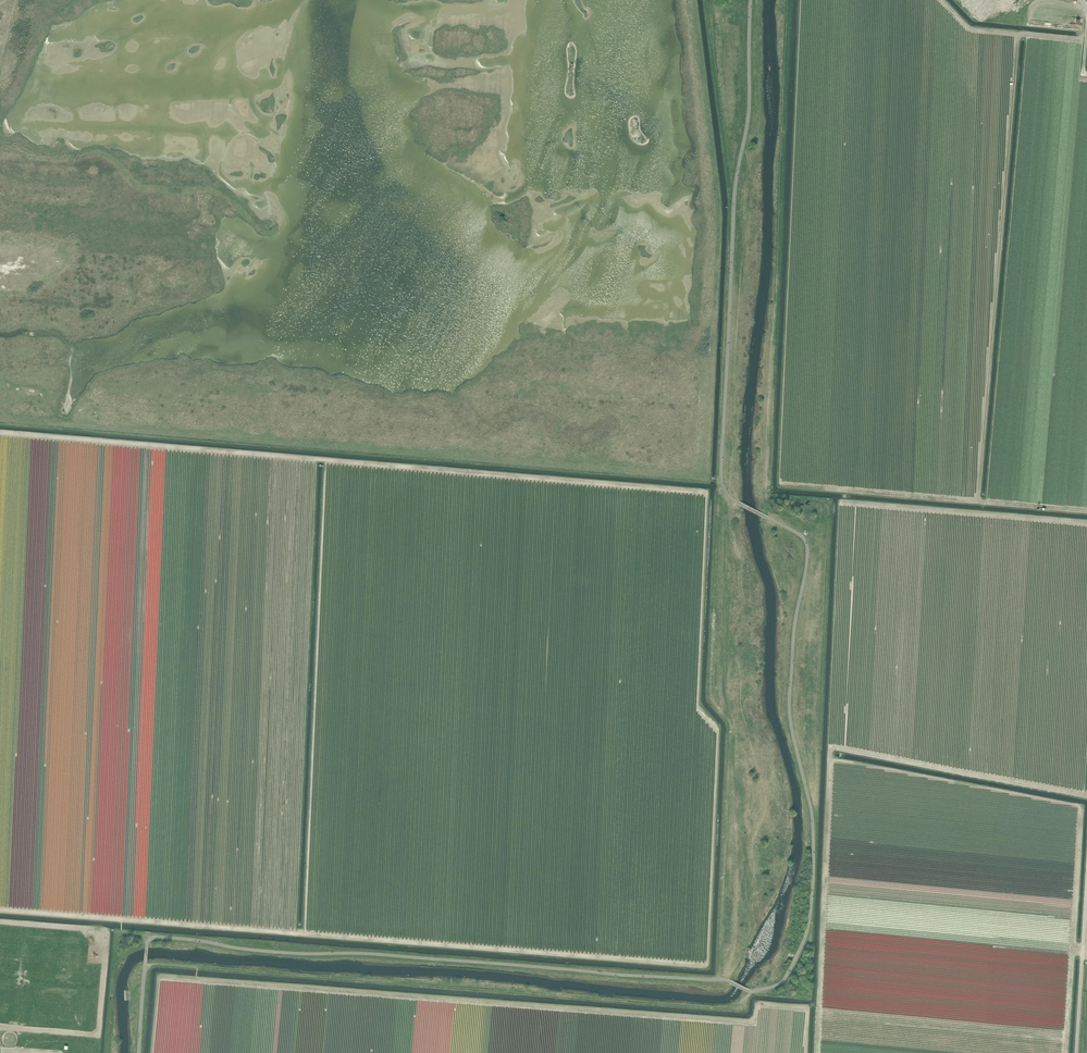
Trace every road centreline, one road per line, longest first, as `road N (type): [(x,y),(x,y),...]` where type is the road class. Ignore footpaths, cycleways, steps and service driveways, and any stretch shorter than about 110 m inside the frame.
road 1 (track): [(152,1052),(159,977),(746,1021),(758,1003),(804,1005),(806,1052)]
road 2 (track): [(1086,29),(1076,40),(1018,34),(979,501),(782,485)]
road 3 (track): [(703,477),(0,419)]
road 4 (track): [(687,490),(0,433)]
road 5 (track): [(593,957),(0,911)]

